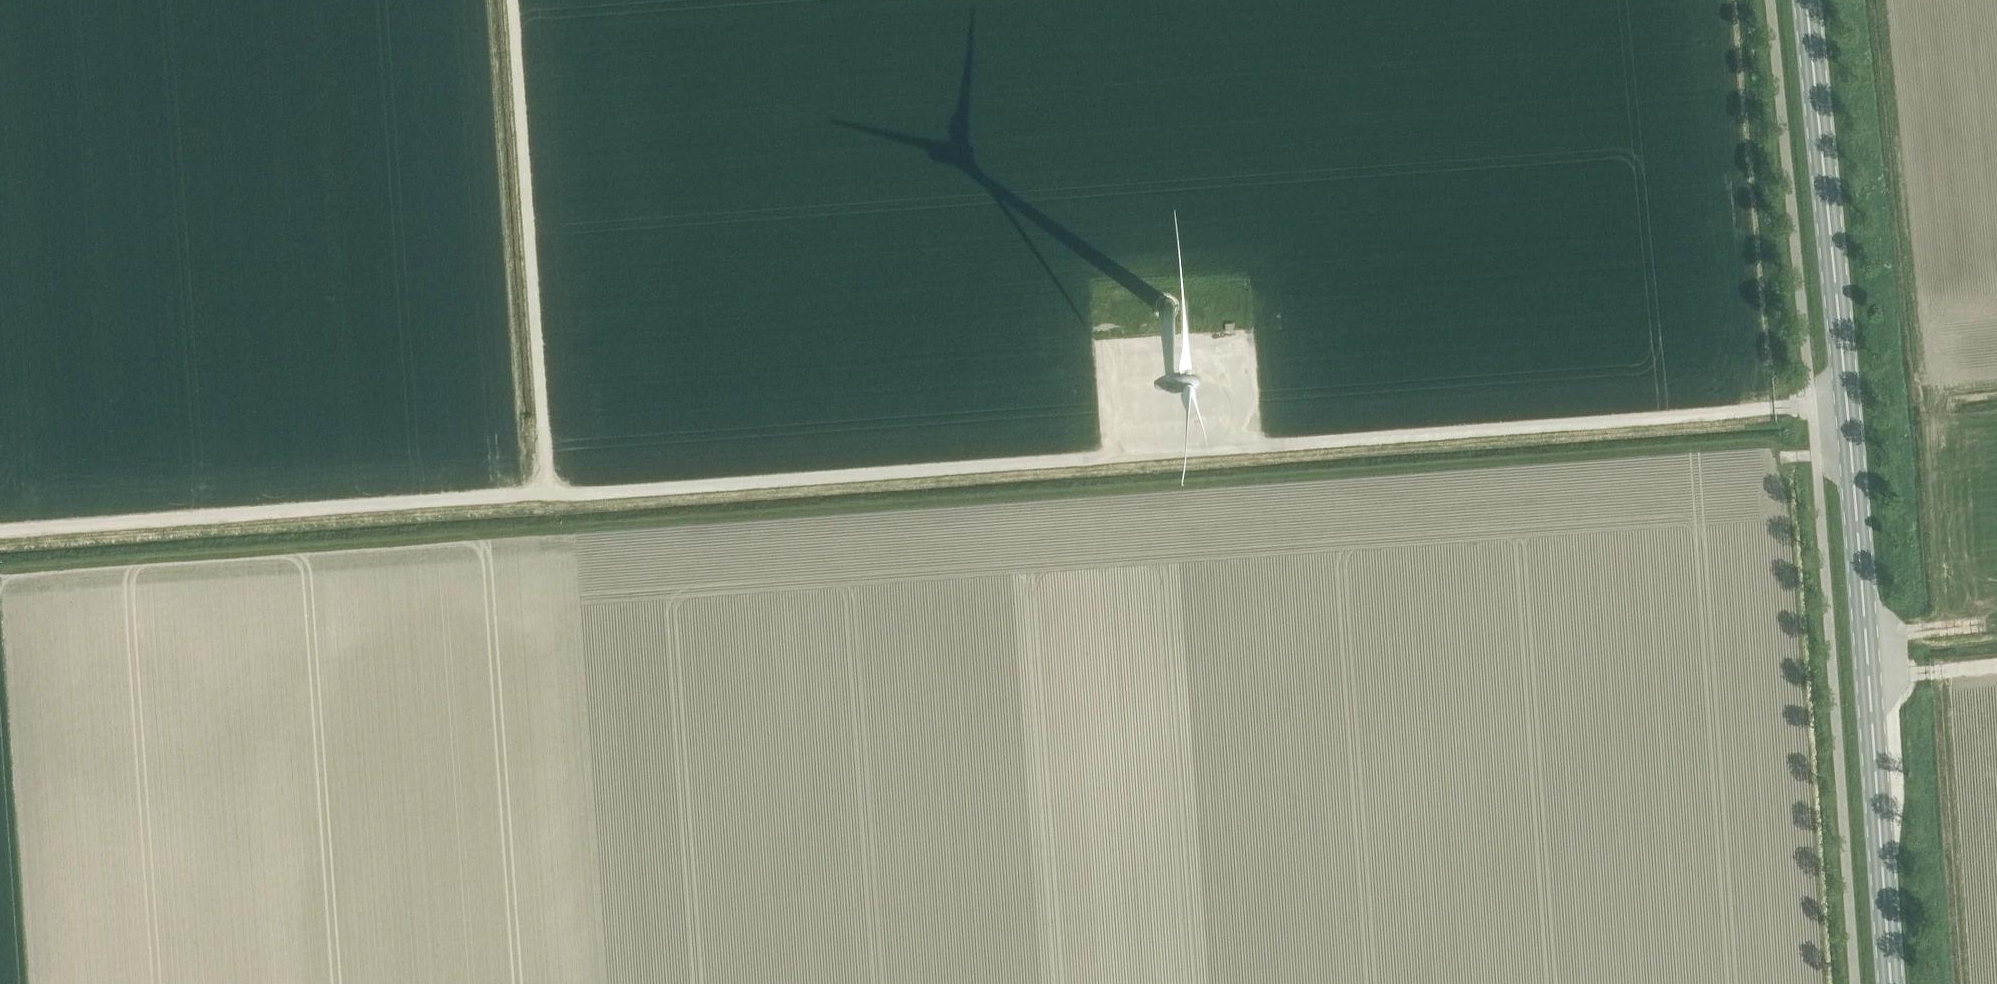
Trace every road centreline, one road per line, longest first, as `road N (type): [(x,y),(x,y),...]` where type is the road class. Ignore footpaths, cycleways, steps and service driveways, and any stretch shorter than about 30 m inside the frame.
road 1 (secondary): [(1883,983),(1842,400),(1801,0)]
road 2 (track): [(548,493),(513,0)]

